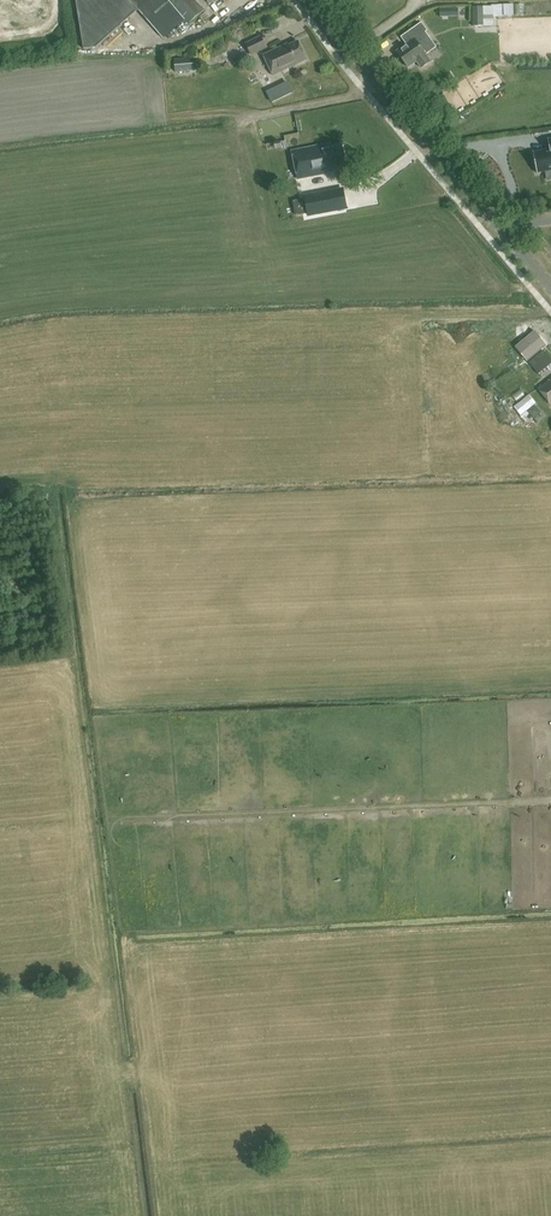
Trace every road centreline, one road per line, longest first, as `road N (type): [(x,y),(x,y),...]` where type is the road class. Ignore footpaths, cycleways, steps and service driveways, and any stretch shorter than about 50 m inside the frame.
road 1 (tertiary): [(550,288),(308,0)]

